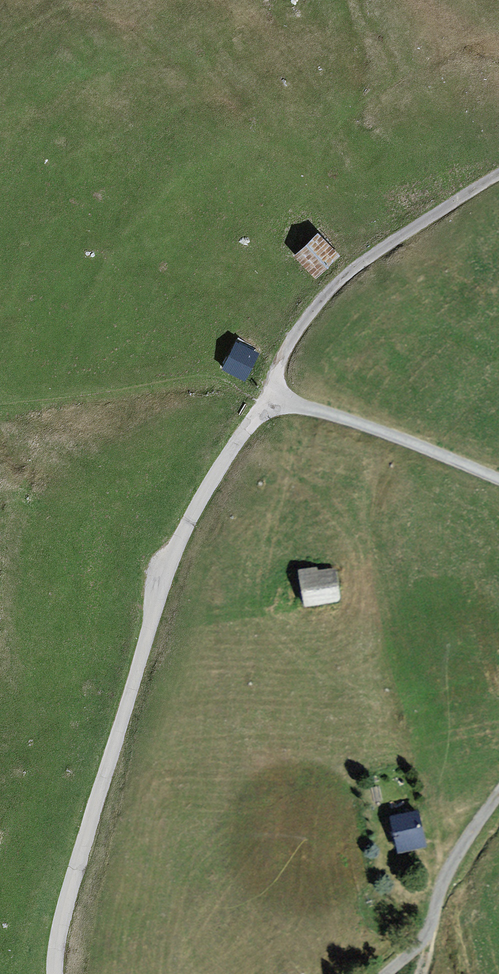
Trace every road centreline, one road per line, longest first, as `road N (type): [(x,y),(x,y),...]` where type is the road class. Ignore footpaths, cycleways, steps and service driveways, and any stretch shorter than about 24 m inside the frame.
road 1 (unclassified): [(55,973),(67,903),(157,600),(193,513),(269,396)]
road 2 (track): [(269,396),(293,336),(333,288),(498,174)]
road 3 (track): [(498,477),(269,396)]
road 4 (track): [(385,973),(425,936),(447,873),(498,791)]

